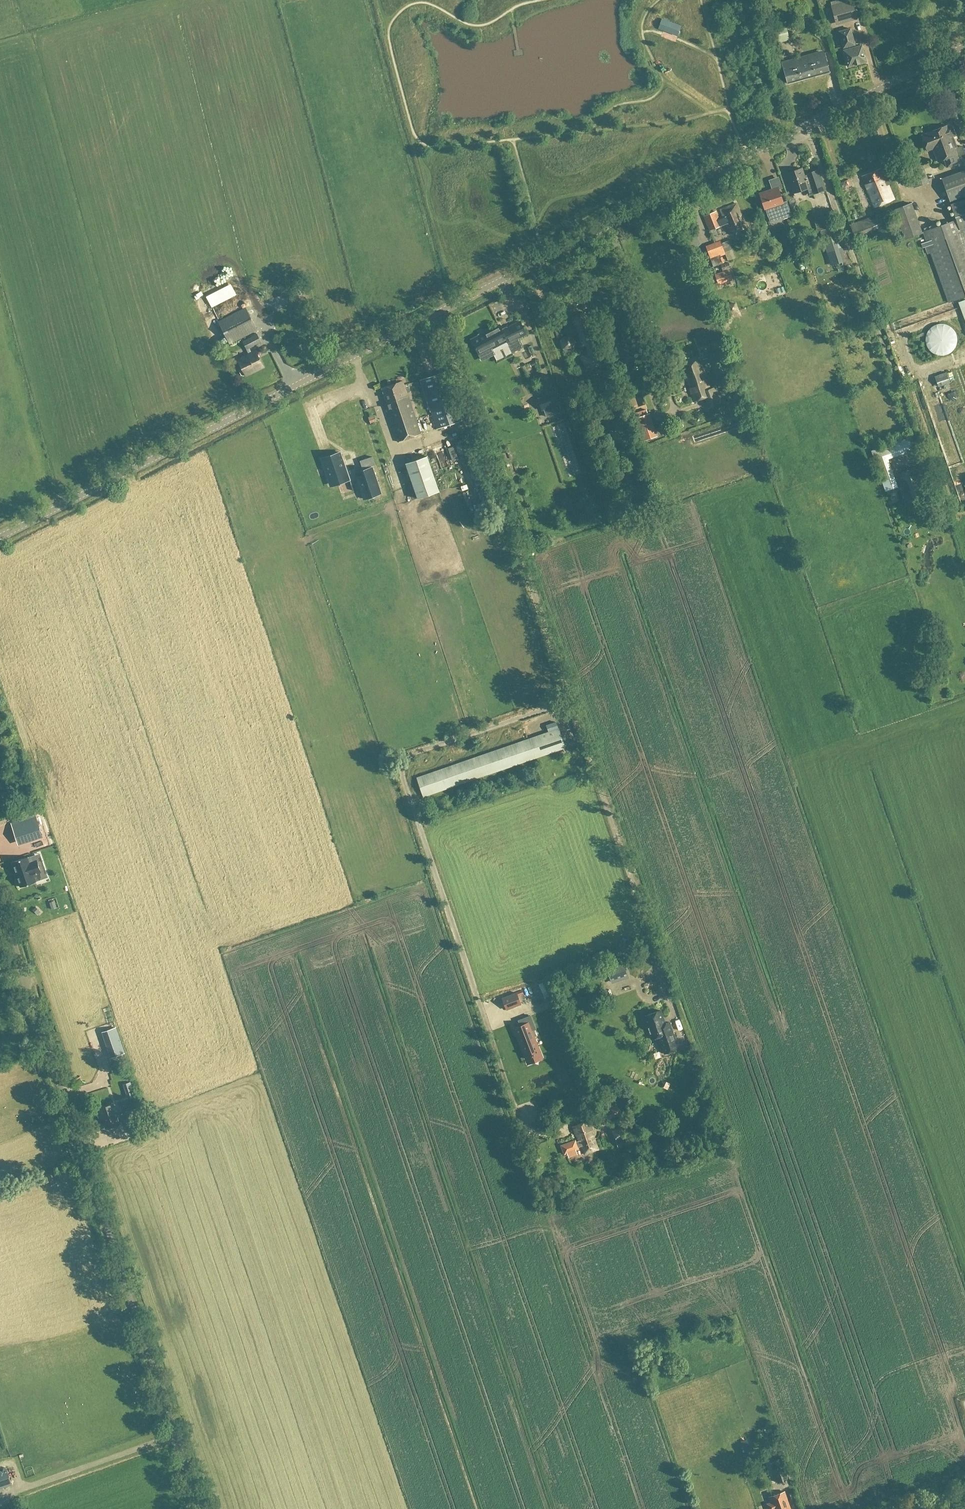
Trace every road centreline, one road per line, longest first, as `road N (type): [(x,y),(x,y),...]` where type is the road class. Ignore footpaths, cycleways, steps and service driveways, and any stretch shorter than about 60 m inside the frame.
road 1 (unclassified): [(0,538),(964,46)]
road 2 (track): [(436,314),(659,958)]
road 3 (unclassified): [(198,1508),(0,914)]
road 4 (track): [(802,128),(913,434)]
road 5 (track): [(606,227),(665,373)]

